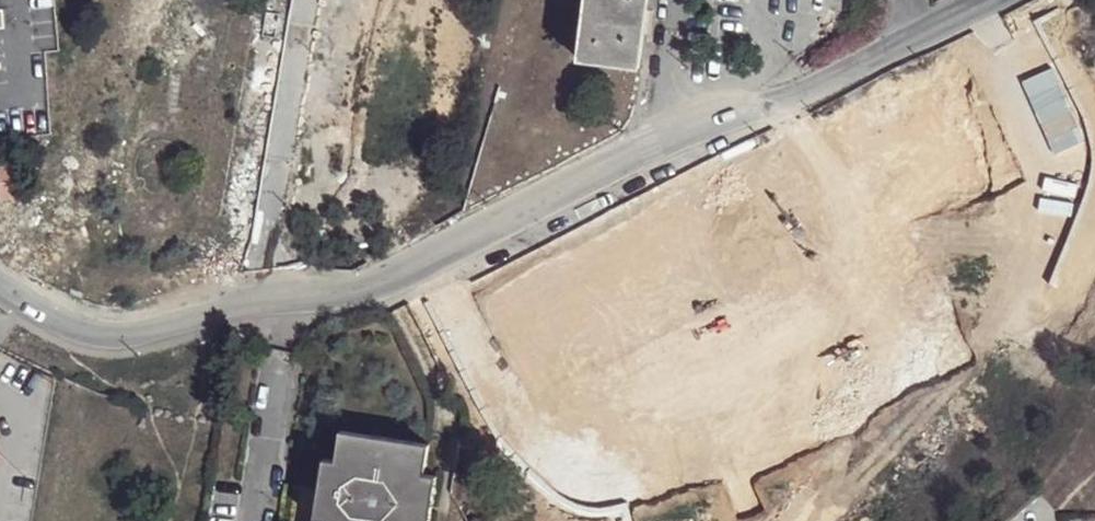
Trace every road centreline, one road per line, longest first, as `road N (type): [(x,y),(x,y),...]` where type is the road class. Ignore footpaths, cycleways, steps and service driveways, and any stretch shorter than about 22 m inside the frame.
road 1 (unclassified): [(994,0),(779,108),(665,135),(368,285),(112,336),(56,320),(0,282)]
road 2 (residential): [(305,0),(260,259)]

